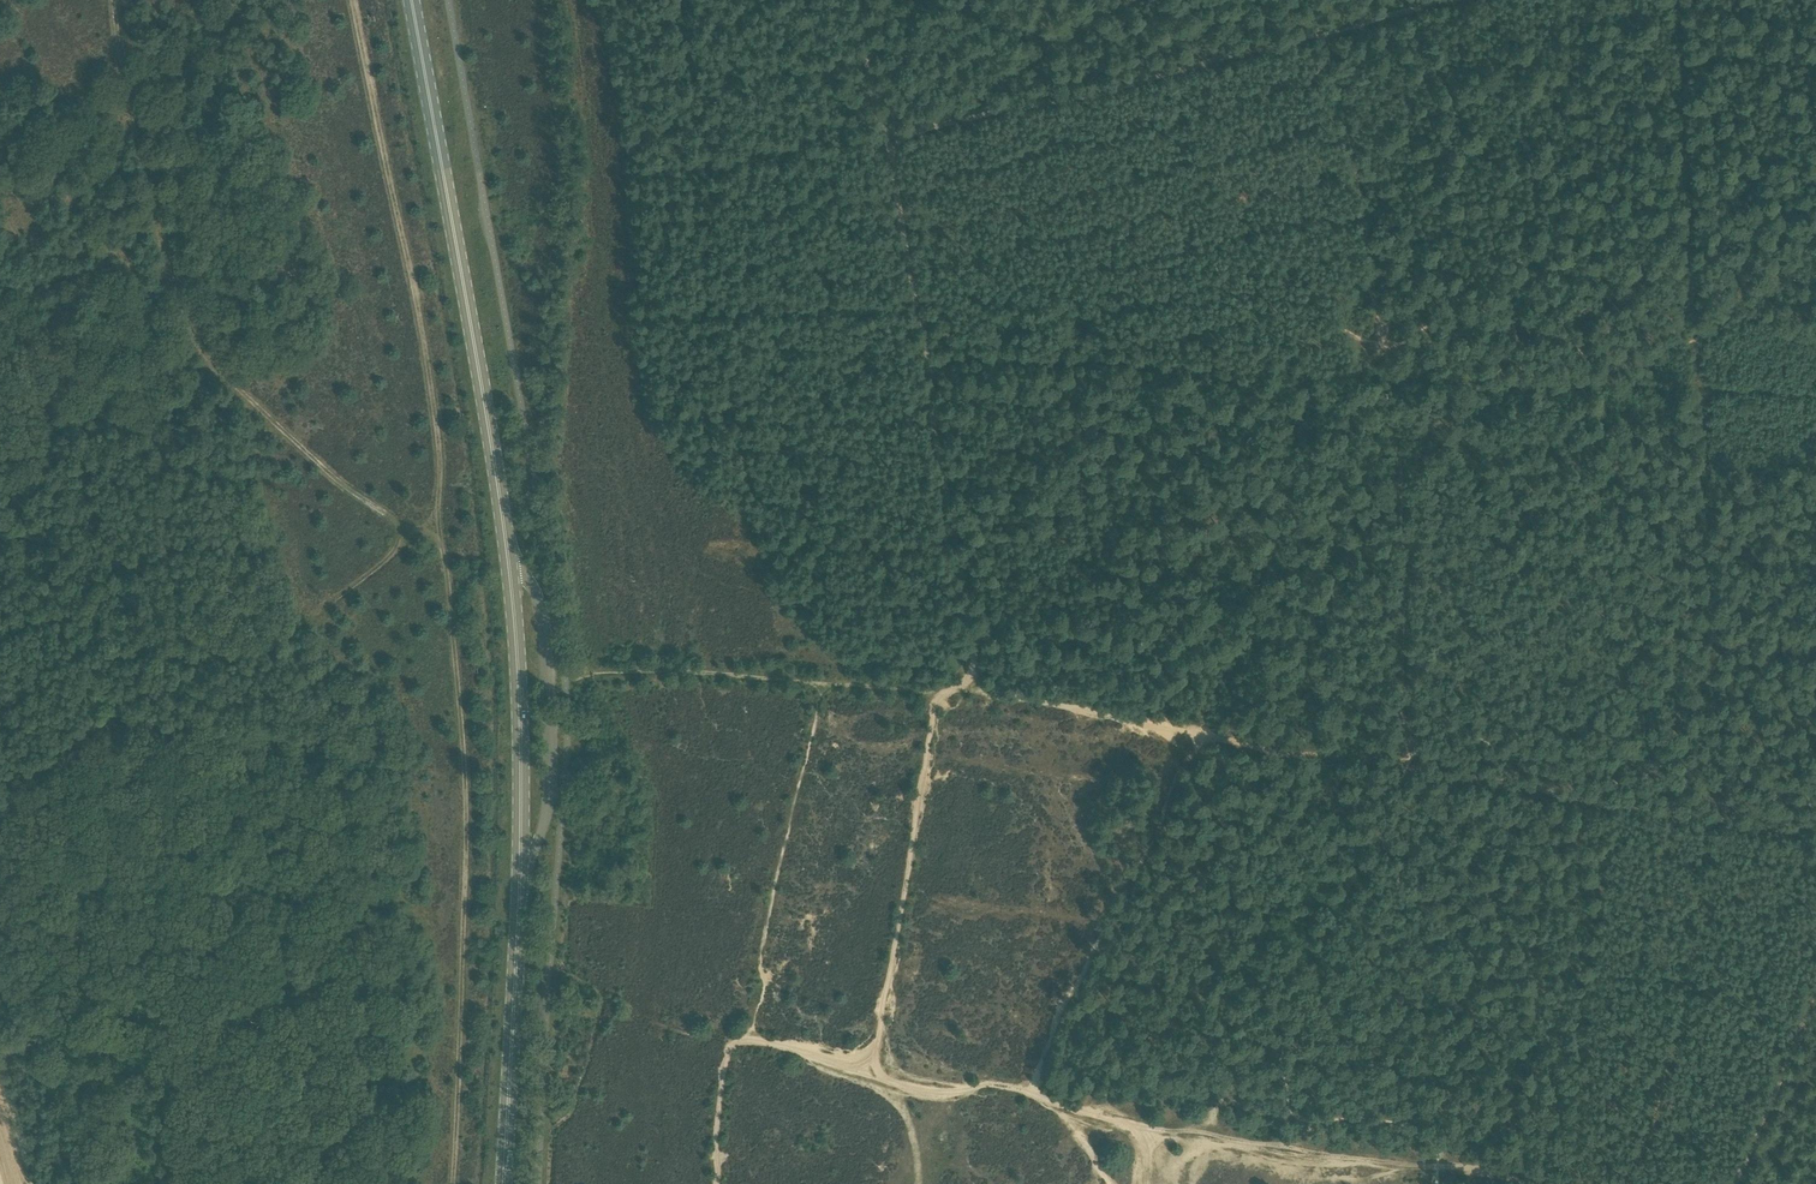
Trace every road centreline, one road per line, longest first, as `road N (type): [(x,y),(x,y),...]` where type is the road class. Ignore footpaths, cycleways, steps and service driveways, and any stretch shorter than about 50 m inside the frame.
road 1 (primary): [(501,1183),(522,774),(511,556),(411,0)]
road 2 (track): [(871,1070),(934,690),(973,696),(958,418),(919,356),(888,141)]
road 3 (track): [(1815,394),(919,356)]
road 4 (track): [(1581,1183),(871,1070)]
road 5 (track): [(1320,64),(1390,455),(1396,757)]
road 6 (track): [(1188,725),(1815,828)]
road 7 (track): [(888,141),(988,123),(1456,0)]
road 8 (track): [(720,1183),(723,1033),(871,1070)]
road 9 (track): [(1815,982),(1733,1183)]
road 10 (track): [(1188,725),(973,696)]
road 11 (track): [(863,0),(888,141)]
road 12 (track): [(871,1070),(900,1098),(915,1131),(921,1183)]

